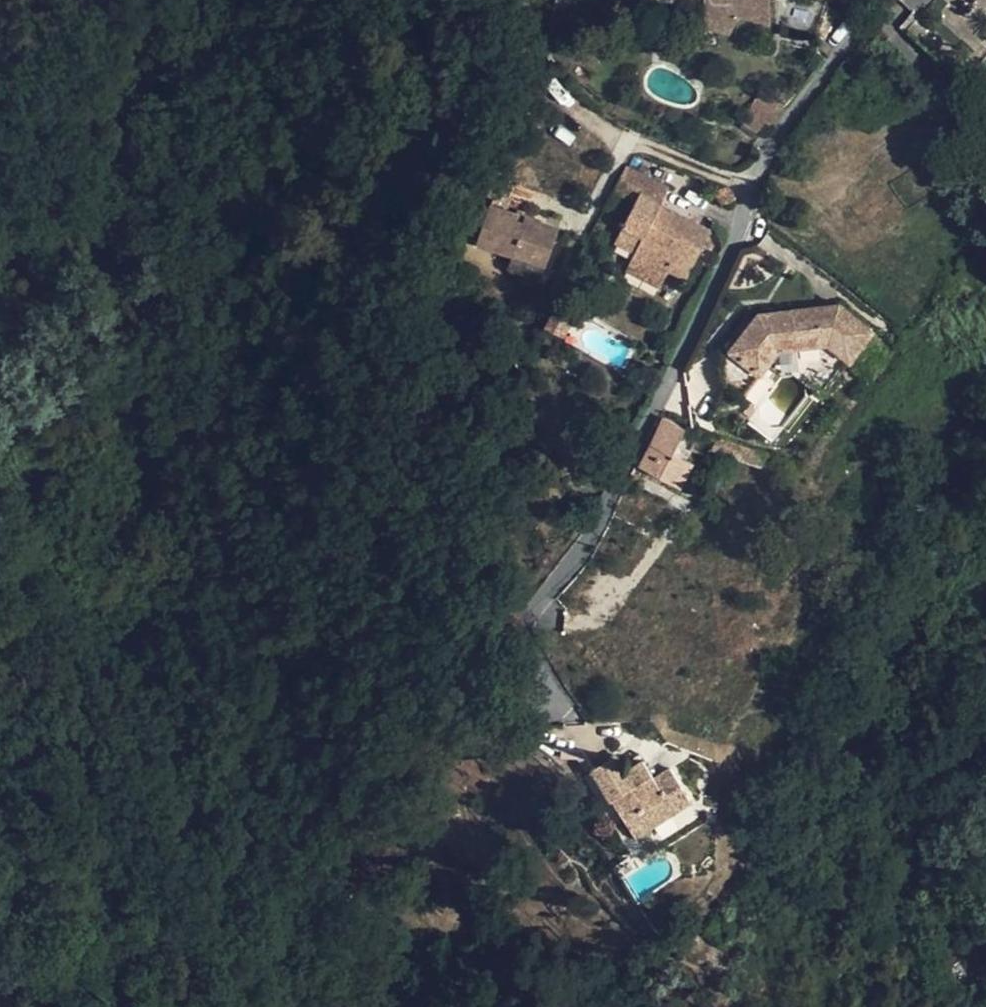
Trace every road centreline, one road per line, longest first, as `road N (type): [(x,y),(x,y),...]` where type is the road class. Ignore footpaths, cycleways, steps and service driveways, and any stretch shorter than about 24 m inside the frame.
road 1 (residential): [(881,0),(740,191)]

